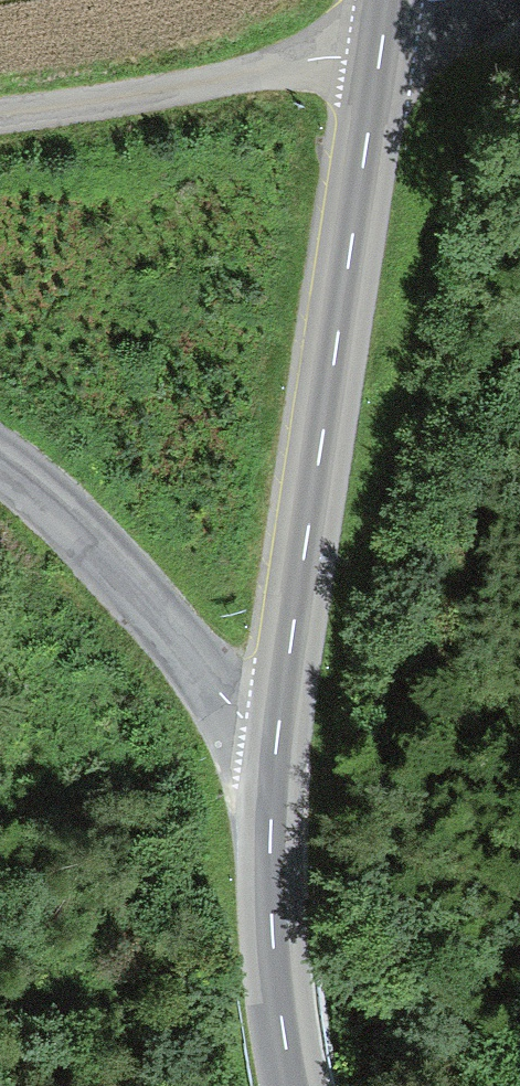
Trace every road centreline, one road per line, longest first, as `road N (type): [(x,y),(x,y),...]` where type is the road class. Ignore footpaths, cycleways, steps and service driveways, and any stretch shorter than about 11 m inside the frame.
road 1 (tertiary): [(276,739),(392,0)]
road 2 (unclassified): [(0,461),(136,586),(212,688),(276,739)]
road 3 (track): [(0,115),(385,54)]
road 4 (tertiary): [(294,1085),(273,932),(276,739)]

